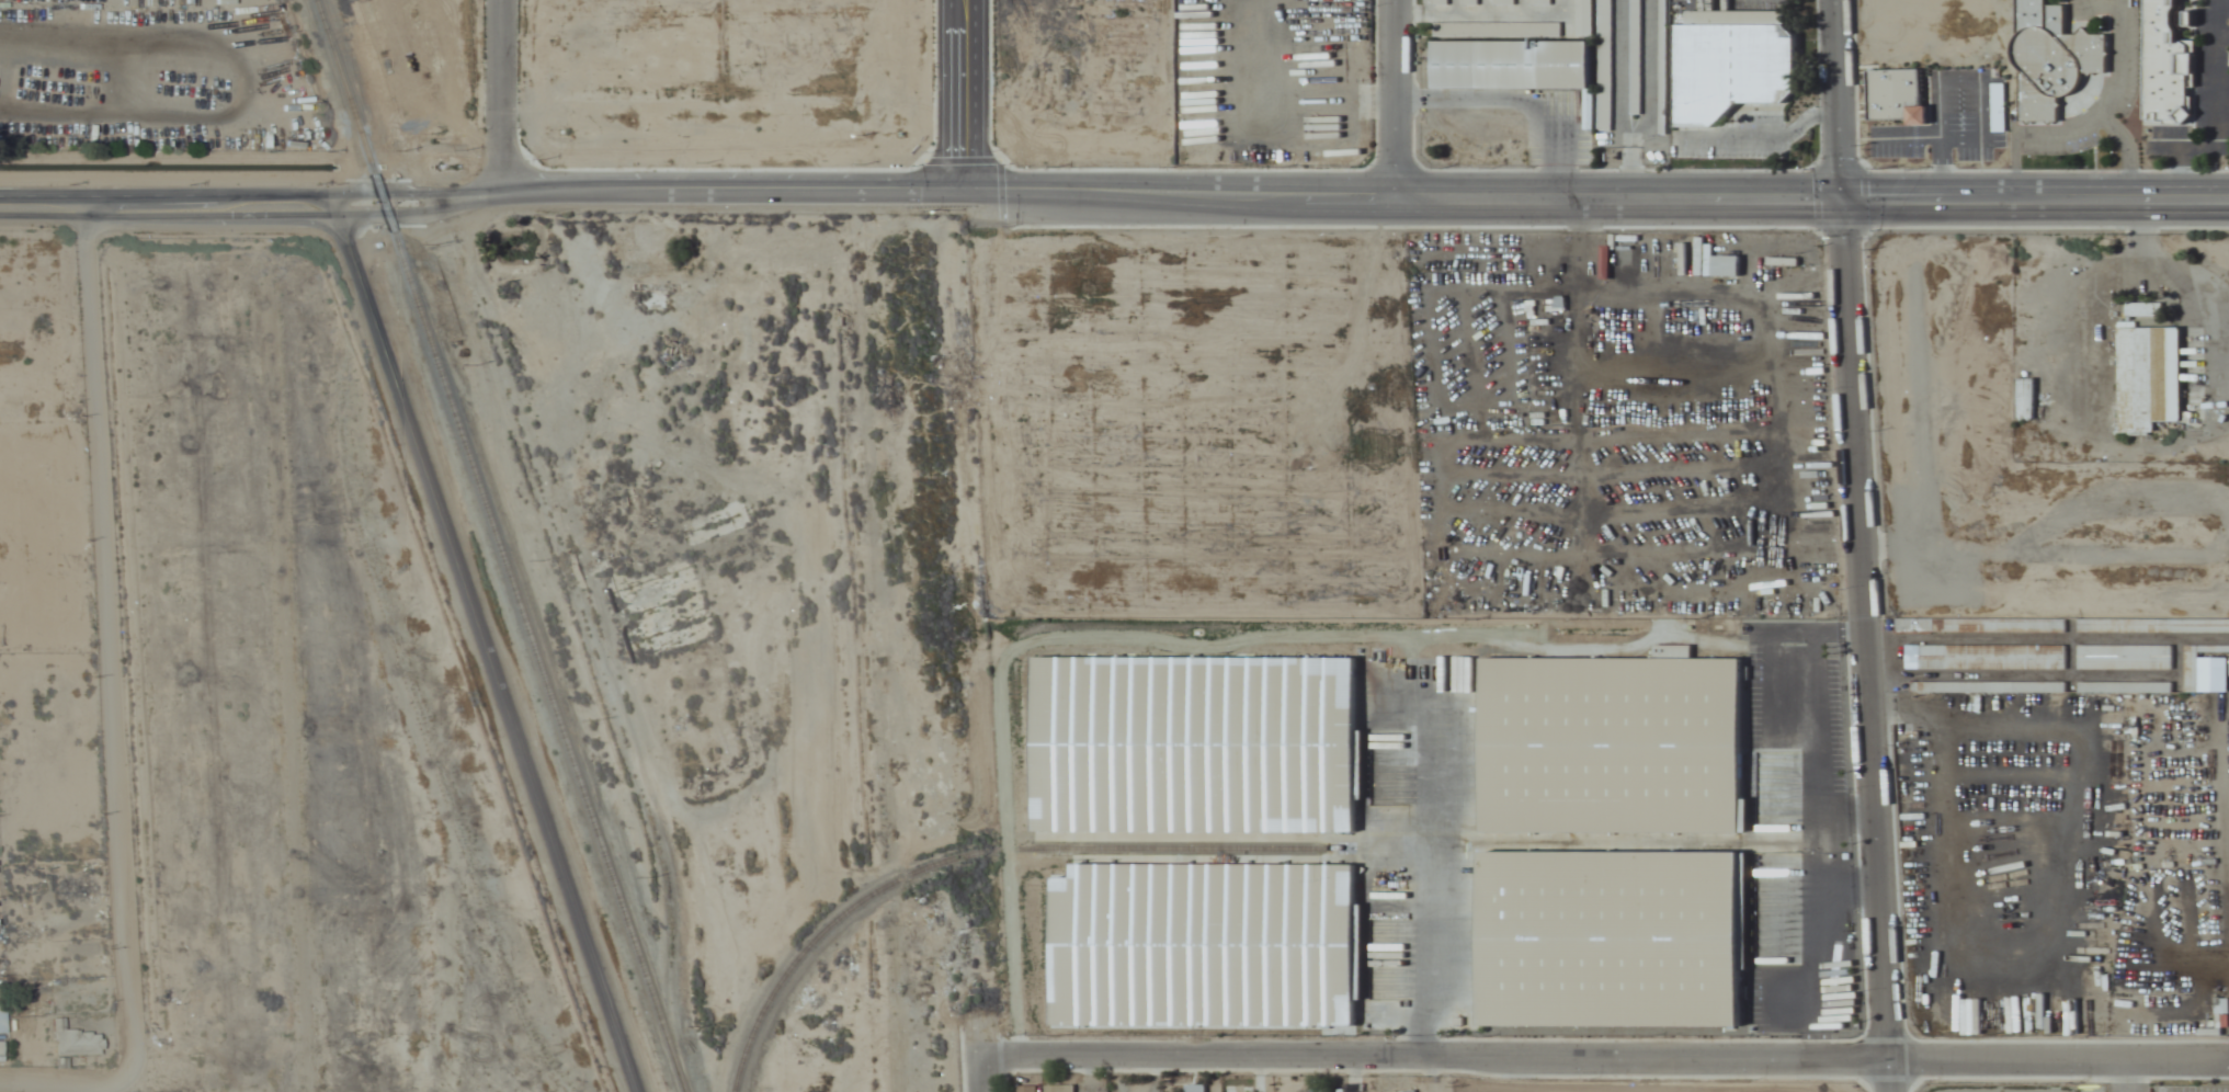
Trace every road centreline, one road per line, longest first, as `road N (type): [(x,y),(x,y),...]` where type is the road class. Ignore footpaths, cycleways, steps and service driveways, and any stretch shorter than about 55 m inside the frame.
road 1 (secondary): [(966,198),(2228,199)]
road 2 (residential): [(2228,1061),(980,1059)]
road 3 (tertiary): [(0,197),(966,198)]
road 4 (residential): [(637,1091),(332,197)]
road 5 (residential): [(132,1069),(82,197)]
road 6 (residential): [(1885,1061),(1838,198)]
road 7 (residential): [(1838,198),(1833,0)]
road 8 (residential): [(965,0),(966,198)]
road 9 (residential): [(1397,0),(1397,198)]
road 10 (residential): [(502,197),(501,0)]
road 11 (residential): [(0,1084),(112,1084),(132,1069)]

